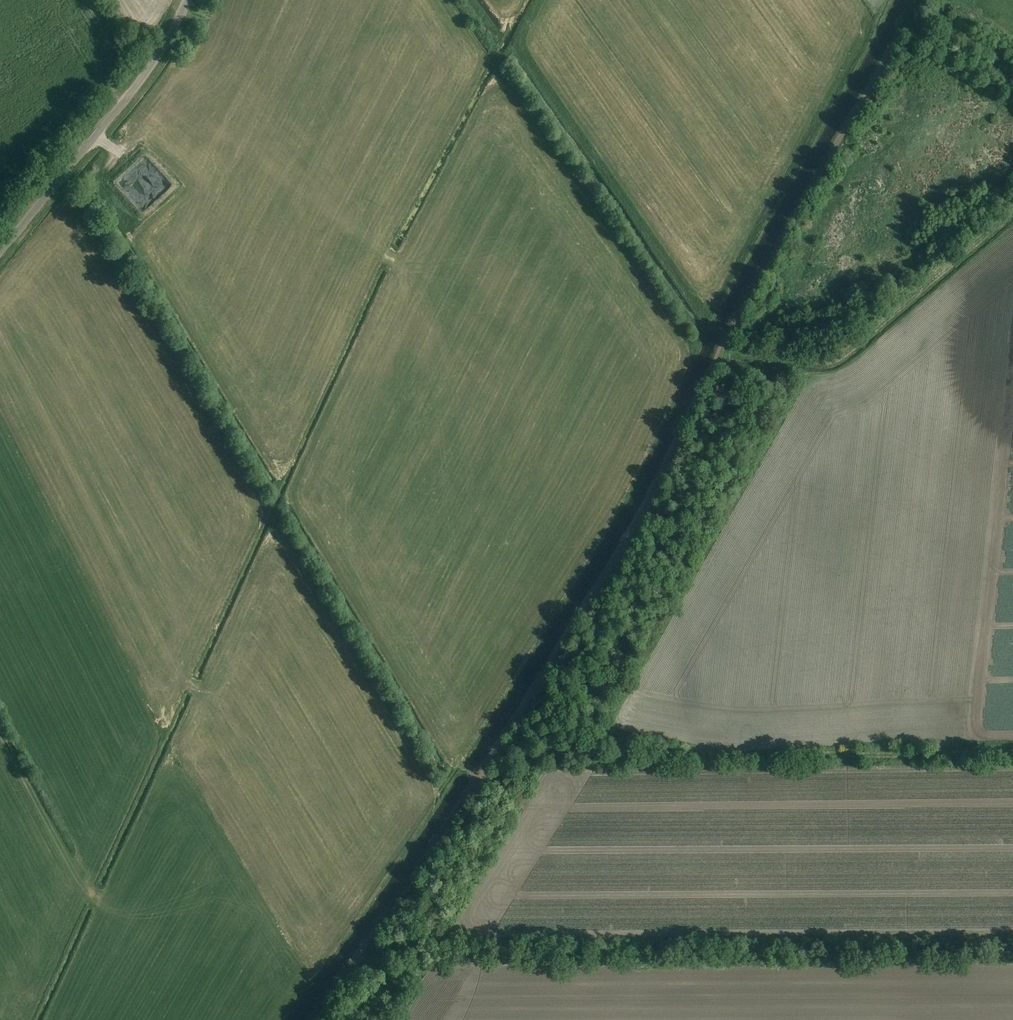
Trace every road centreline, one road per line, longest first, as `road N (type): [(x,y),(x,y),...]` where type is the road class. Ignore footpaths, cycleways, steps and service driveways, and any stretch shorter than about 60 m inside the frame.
road 1 (track): [(1012,752),(547,755),(478,771)]
road 2 (unclassified): [(0,250),(163,53),(188,0)]

